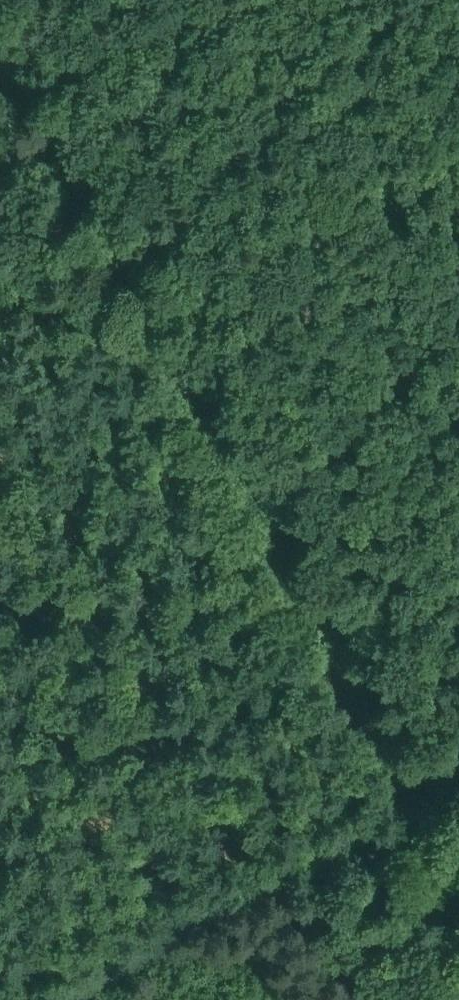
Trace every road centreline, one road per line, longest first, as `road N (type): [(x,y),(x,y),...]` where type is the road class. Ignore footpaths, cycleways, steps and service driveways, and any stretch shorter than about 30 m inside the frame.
road 1 (track): [(410,792),(0,30)]
road 2 (track): [(410,792),(67,999)]
road 3 (track): [(0,294),(111,234)]

